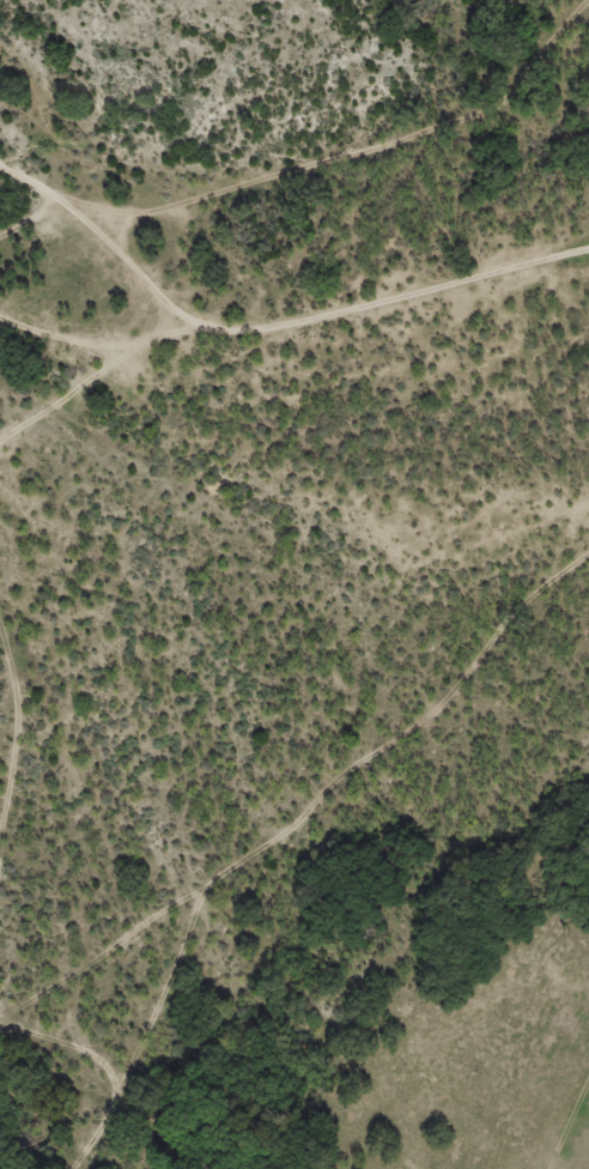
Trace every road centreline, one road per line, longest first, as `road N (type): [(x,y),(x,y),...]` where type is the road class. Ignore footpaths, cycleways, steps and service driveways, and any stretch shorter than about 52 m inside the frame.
road 1 (residential): [(588,560),(512,611),(464,683),(220,888),(74,1168)]
road 2 (residential): [(0,170),(84,210),(171,302),(218,331),(311,328),(464,277),(588,252)]

